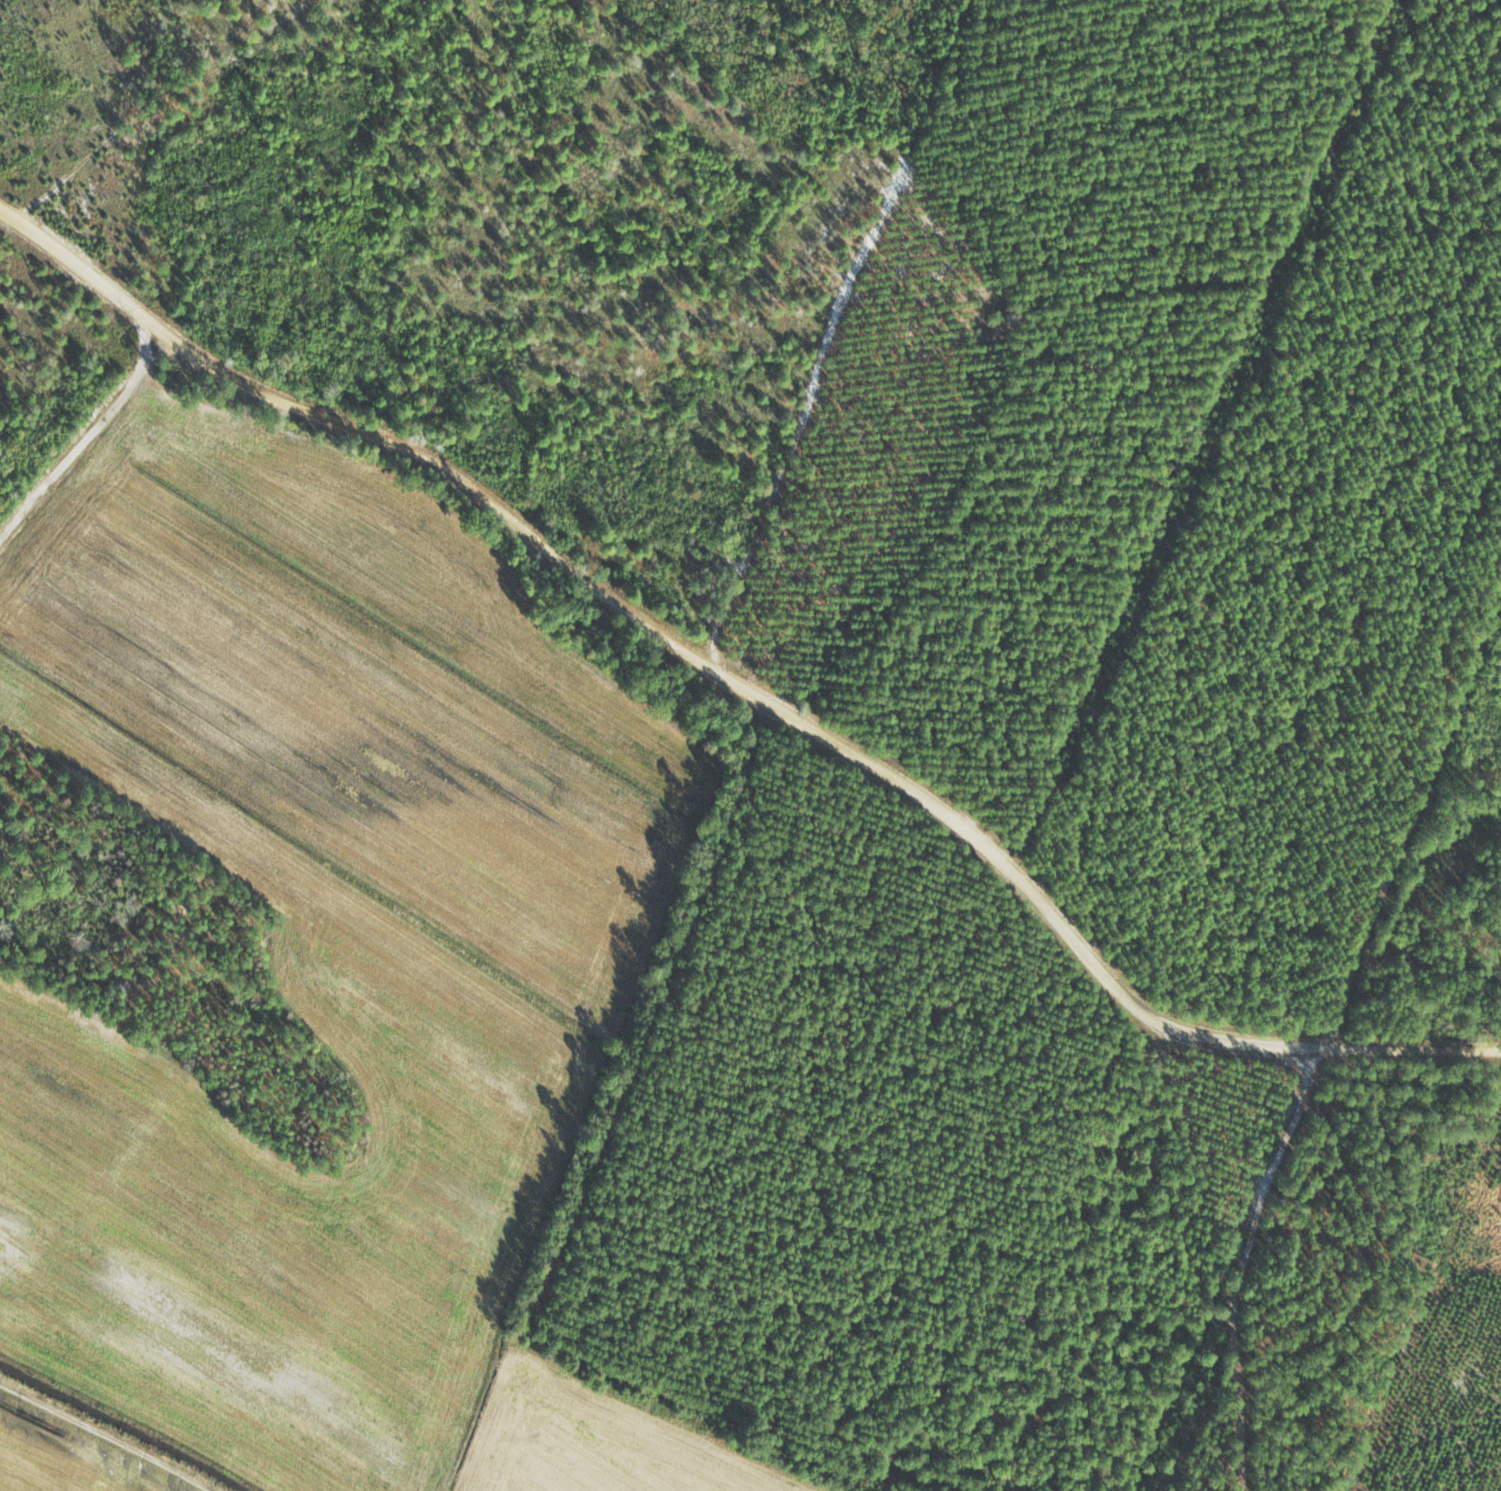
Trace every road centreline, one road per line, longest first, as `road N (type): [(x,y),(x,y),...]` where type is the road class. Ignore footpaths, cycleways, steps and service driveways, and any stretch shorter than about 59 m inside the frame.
road 1 (residential): [(1500,1026),(1299,1017),(1227,1001),(1129,950),(898,758),(239,411),(105,328),(69,323)]
road 2 (track): [(0,431),(69,323)]

